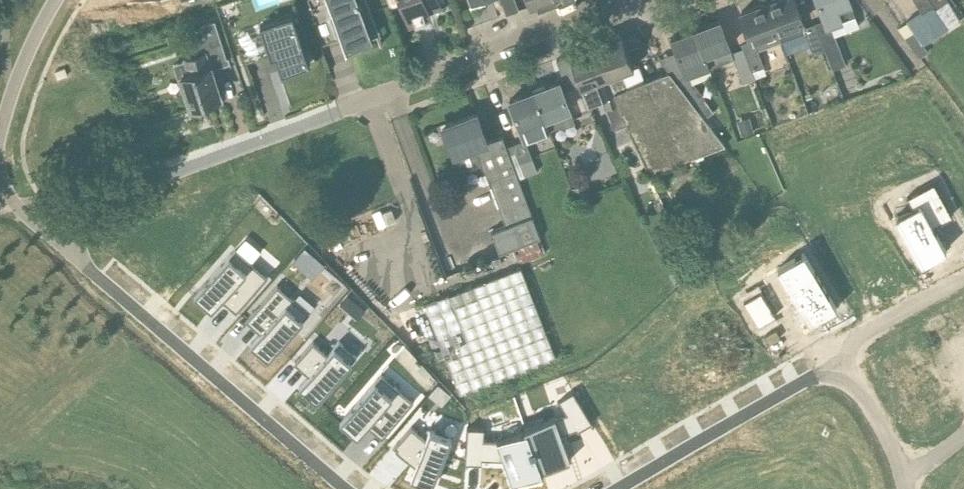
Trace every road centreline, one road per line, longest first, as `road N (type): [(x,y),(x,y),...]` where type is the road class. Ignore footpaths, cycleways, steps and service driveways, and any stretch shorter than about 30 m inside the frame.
road 1 (residential): [(611,0),(392,93),(106,195),(61,244)]
road 2 (residential): [(91,272),(345,488)]
road 3 (residential): [(618,488),(807,378),(847,366)]
road 4 (residential): [(963,278),(860,333),(847,366)]
road 5 (residential): [(56,0),(14,86),(0,139)]
road 6 (residential): [(904,479),(847,366)]

